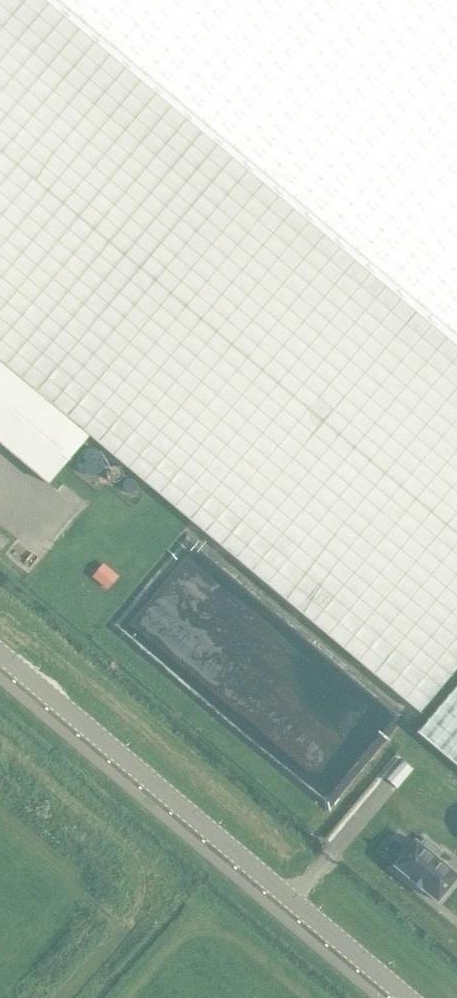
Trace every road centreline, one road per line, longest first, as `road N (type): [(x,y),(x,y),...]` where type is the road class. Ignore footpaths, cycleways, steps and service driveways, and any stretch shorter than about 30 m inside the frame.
road 1 (tertiary): [(409,997),(0,652)]

